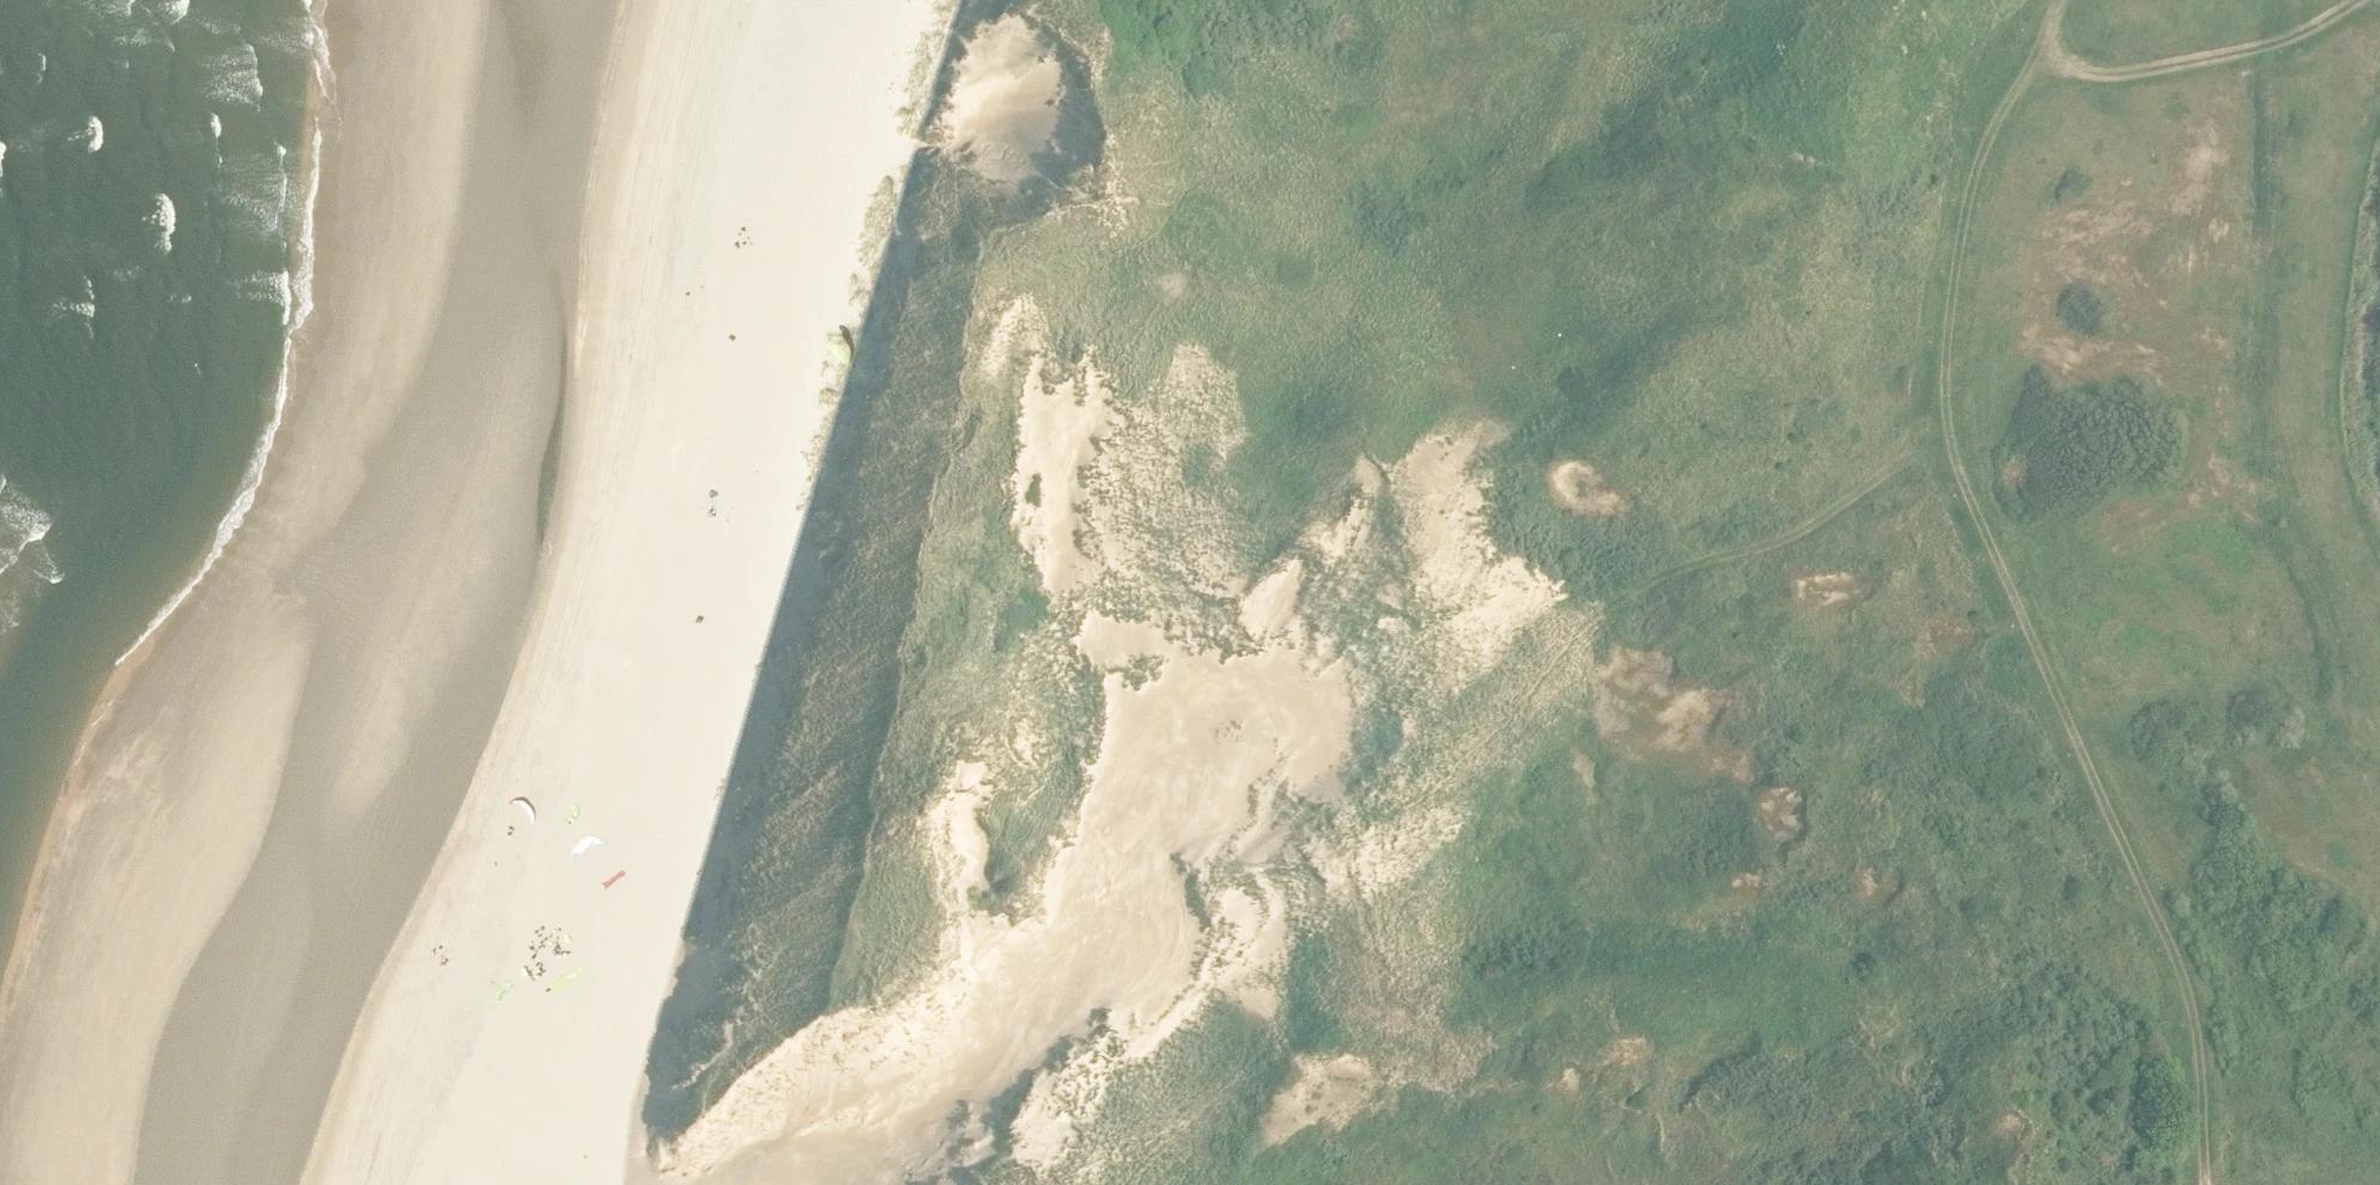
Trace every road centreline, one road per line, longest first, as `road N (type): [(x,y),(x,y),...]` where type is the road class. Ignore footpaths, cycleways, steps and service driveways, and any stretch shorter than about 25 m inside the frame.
road 1 (track): [(2060,0),(2041,48),(1967,166),(1947,414),(1956,463),(2000,571),(2115,813),(2183,990),(2200,1046),(2210,1184)]
road 2 (track): [(2041,48),(2071,67),(2209,66),(2369,0)]
road 3 (track): [(1747,551),(1806,526),(1950,428)]

